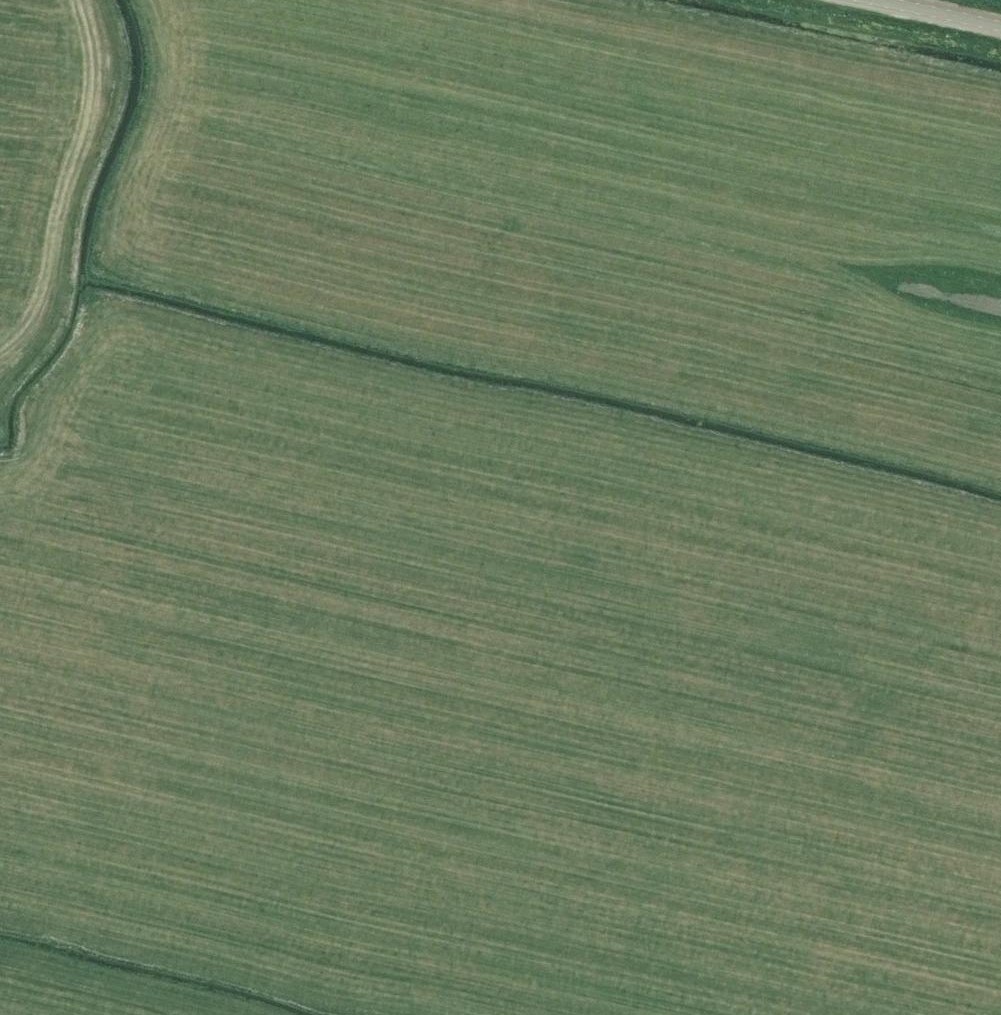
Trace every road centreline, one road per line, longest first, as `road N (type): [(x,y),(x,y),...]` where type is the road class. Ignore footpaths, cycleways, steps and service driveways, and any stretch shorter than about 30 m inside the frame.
road 1 (track): [(72,0),(76,103),(68,155),(17,316),(0,338)]
road 2 (tertiary): [(1000,26),(874,0)]

